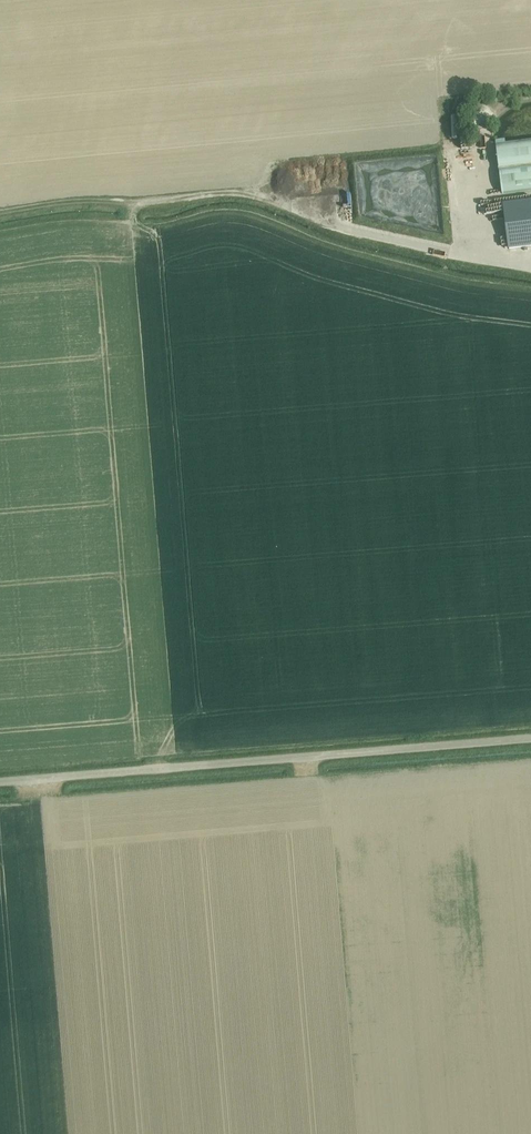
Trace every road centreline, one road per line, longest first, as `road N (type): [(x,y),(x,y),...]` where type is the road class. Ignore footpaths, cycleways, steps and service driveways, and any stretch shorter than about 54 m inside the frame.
road 1 (unclassified): [(0,784),(530,742)]

